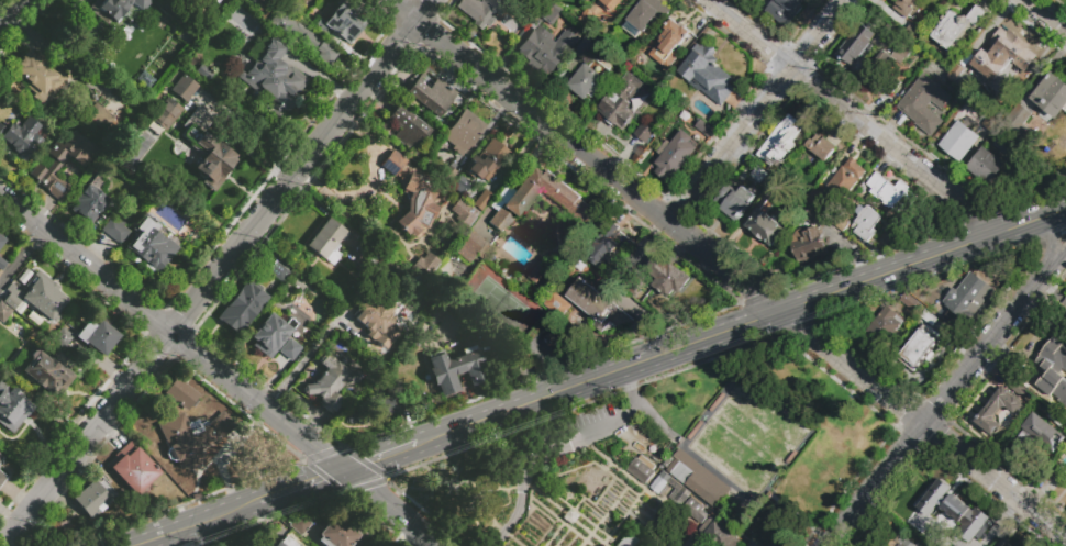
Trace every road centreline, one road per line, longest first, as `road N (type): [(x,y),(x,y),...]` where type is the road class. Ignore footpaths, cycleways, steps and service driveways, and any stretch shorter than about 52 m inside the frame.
road 1 (residential): [(430,0),(9,533)]
road 2 (residential): [(384,0),(780,315)]
road 3 (residential): [(0,199),(342,471)]
road 4 (residential): [(705,0),(1007,234)]
road 5 (secondary): [(424,442),(780,315)]
road 6 (residential): [(780,315),(1065,540)]
road 7 (residential): [(829,545),(1044,280)]
road 8 (secondary): [(780,315),(1065,213)]
road 9 (residential): [(669,225),(847,0)]
road 10 (secondary): [(134,545),(251,504)]

